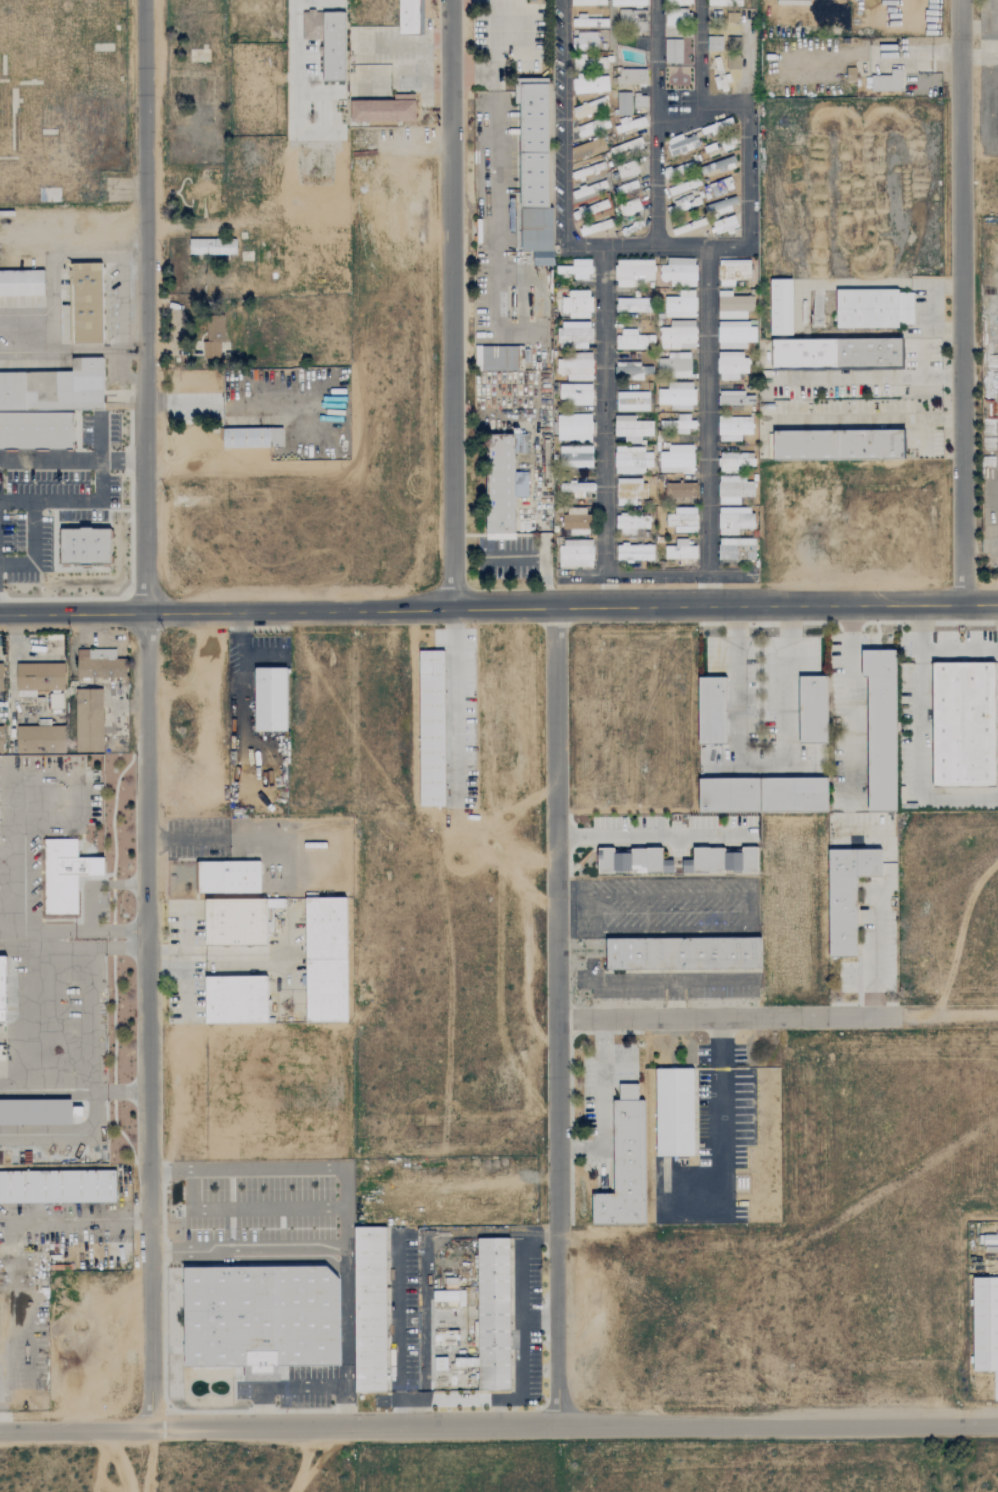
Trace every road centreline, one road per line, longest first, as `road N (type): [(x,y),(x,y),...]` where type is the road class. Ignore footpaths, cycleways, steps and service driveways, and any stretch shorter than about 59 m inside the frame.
road 1 (residential): [(152,1429),(144,0)]
road 2 (tertiary): [(997,604),(0,614)]
road 3 (residential): [(997,1423),(0,1432)]
road 4 (residential): [(556,1426),(554,607)]
road 5 (residential): [(454,609),(451,0)]
road 6 (residential): [(964,604),(960,0)]
road 7 (residential): [(558,1020),(901,1016)]
road 8 (track): [(503,856),(526,901),(528,1007),(557,1046)]
road 9 (track): [(556,862),(503,856),(457,806)]

